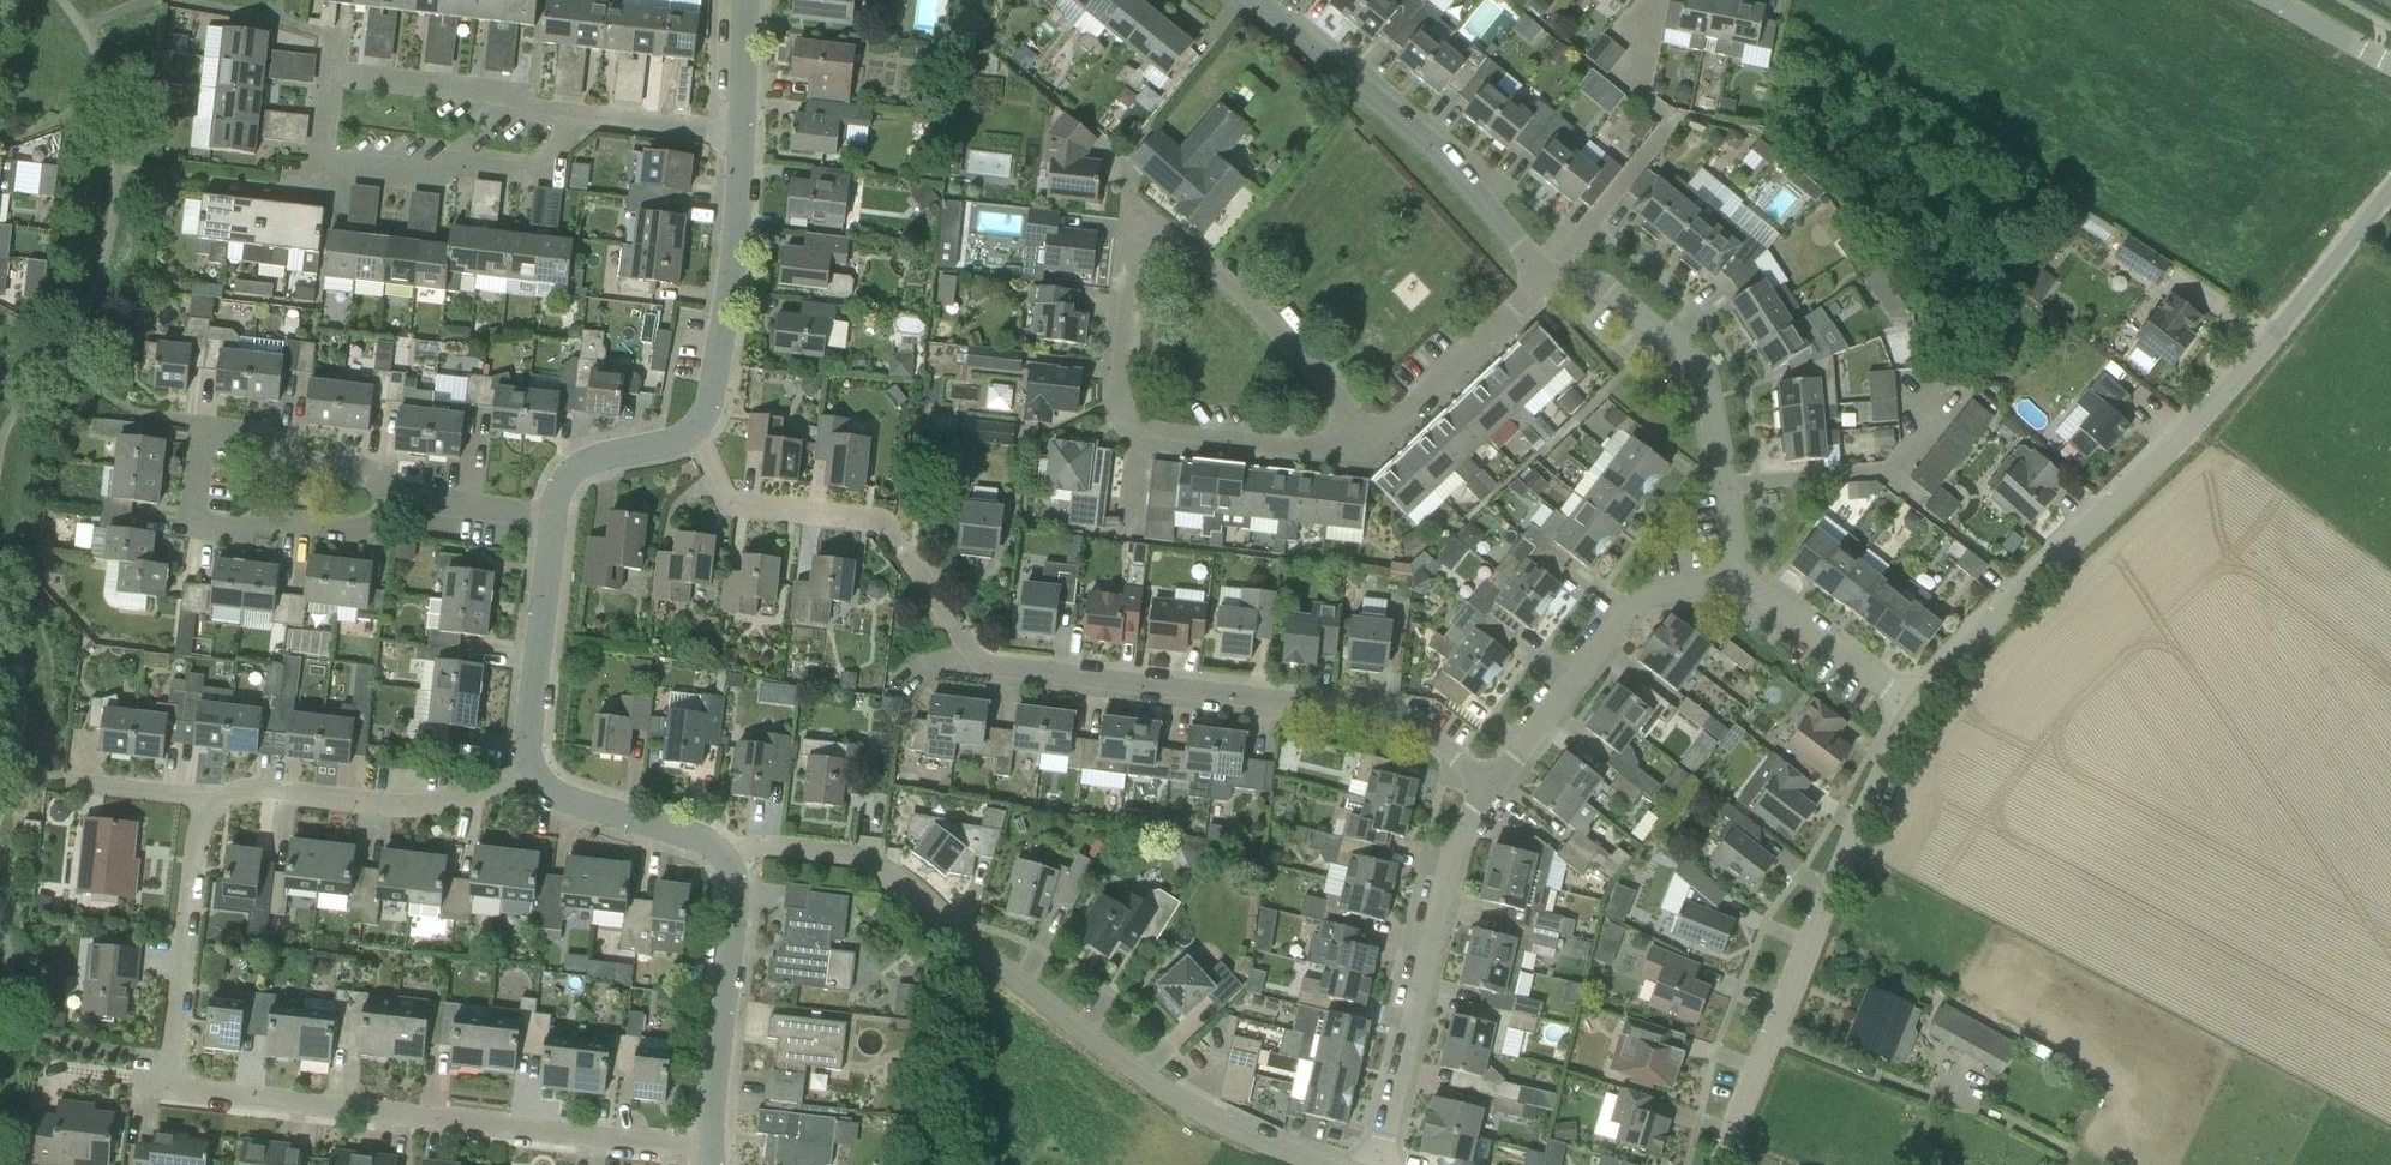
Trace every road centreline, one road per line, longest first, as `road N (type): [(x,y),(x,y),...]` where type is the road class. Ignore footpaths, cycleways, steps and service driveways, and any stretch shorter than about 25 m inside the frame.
road 1 (residential): [(708,1149),(199,1091),(179,1078),(173,1058),(194,788)]
road 2 (residential): [(1348,455),(1153,433),(1128,414),(1120,385),(1131,261),(1146,245),(1173,240),(1210,266),(1377,442)]
road 3 (unclassified): [(1915,712),(2233,387),(2390,190)]
road 4 (residential): [(1320,1164),(1264,1148),(1112,1056),(860,867),(819,857),(726,858)]
road 5 (residential): [(1493,787),(1402,716),(987,666)]
road 6 (unclassified): [(1718,1164),(1872,794),(1915,712)]
road 7 (residential): [(381,509),(335,531),(201,532),(188,500),(197,452),(207,447),(348,477)]
road 8 (residential): [(1549,280),(1435,149),(1255,0)]
road 9 (residential): [(1382,1164),(1456,838),(1493,787)]
road 10 (residential): [(1740,577),(1709,381),(1608,293),(1549,280)]
road 11 (residential): [(332,79),(323,169),(433,184),(462,171),(546,182),(580,121)]
road 12 (residential): [(194,788),(441,802),(475,796),(528,748)]
road 13 (residential): [(1493,787),(1642,598),(1740,577)]
road 14 (residential): [(691,431),(716,386),(740,231),(742,137)]
road 15 (residential): [(708,1149),(726,858)]
road 16 (residential): [(580,121),(518,100),(332,79)]
road 17 (residential): [(1377,442),(1549,280)]
road 18 (residential): [(881,523),(731,506),(691,431)]
road 19 (residential): [(726,858),(562,795),(528,748)]
road 20 (residential): [(528,748),(545,518)]
road 21 (residential): [(1915,712),(1740,577)]
road 22 (residential): [(545,518),(585,464),(648,453),(691,431)]
road 23 (residential): [(545,518),(381,509)]
road 24 (residential): [(742,137),(580,121)]
road 25 (residential): [(742,137),(747,0)]
road 26 (unclassified): [(2390,65),(2270,0)]

